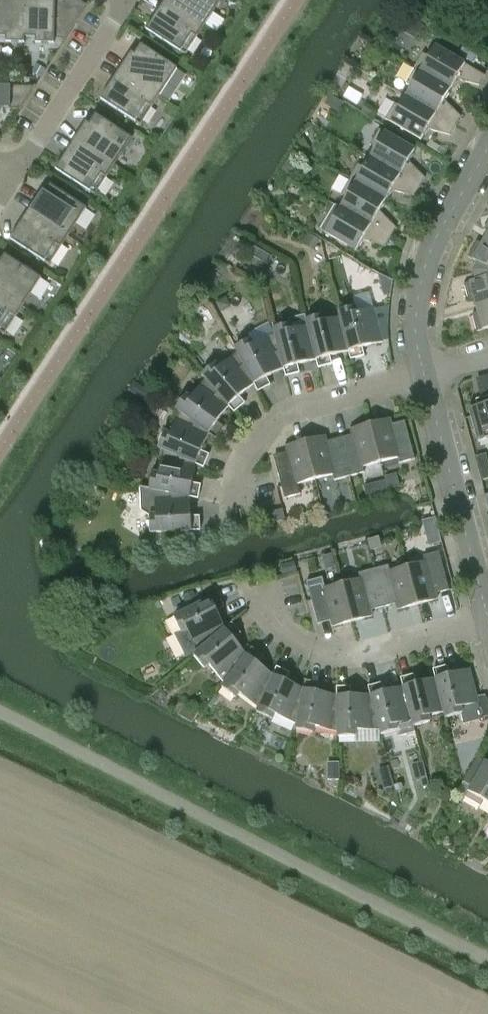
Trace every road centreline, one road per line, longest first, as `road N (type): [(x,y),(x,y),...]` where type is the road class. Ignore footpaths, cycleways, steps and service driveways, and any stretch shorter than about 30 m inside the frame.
road 1 (unclassified): [(487,959),(0,707)]
road 2 (residential): [(486,619),(342,656),(308,649),(278,630),(258,590)]
road 3 (residential): [(239,505),(238,467),(285,414),(424,375)]
road 4 (residential): [(486,619),(424,375)]
road 5 (residential): [(424,375),(416,333),(429,263),(487,151)]
road 6 (residential): [(133,3),(26,157)]

